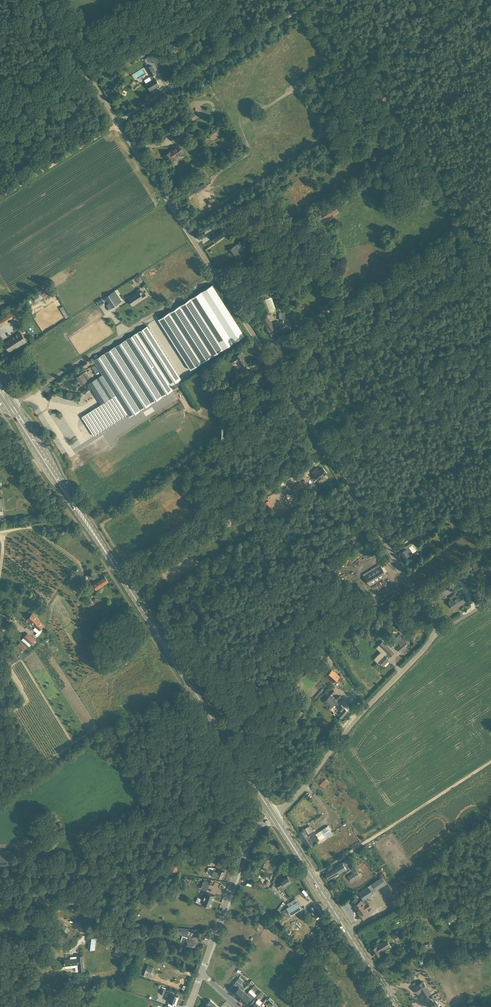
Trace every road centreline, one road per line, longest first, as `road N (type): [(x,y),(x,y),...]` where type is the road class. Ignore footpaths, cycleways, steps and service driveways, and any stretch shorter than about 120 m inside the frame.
road 1 (primary): [(207,713),(9,406)]
road 2 (unclassified): [(444,633),(266,351)]
road 3 (unclassified): [(274,816),(444,633)]
road 4 (unclassified): [(9,406),(216,272)]
road 5 (unclassified): [(118,122),(312,0)]
road 6 (primary): [(395,1006),(274,816)]
road 7 (track): [(490,762),(313,878)]
road 8 (unclassified): [(216,272),(118,122)]
road 9 (unclassified): [(201,973),(251,833),(274,816)]
road 10 (unclassified): [(266,351),(339,301),(331,223)]
road 11 (unclassified): [(118,122),(41,0)]
road 12 (track): [(0,197),(118,122)]
road 13 (primary): [(274,816),(207,713)]

